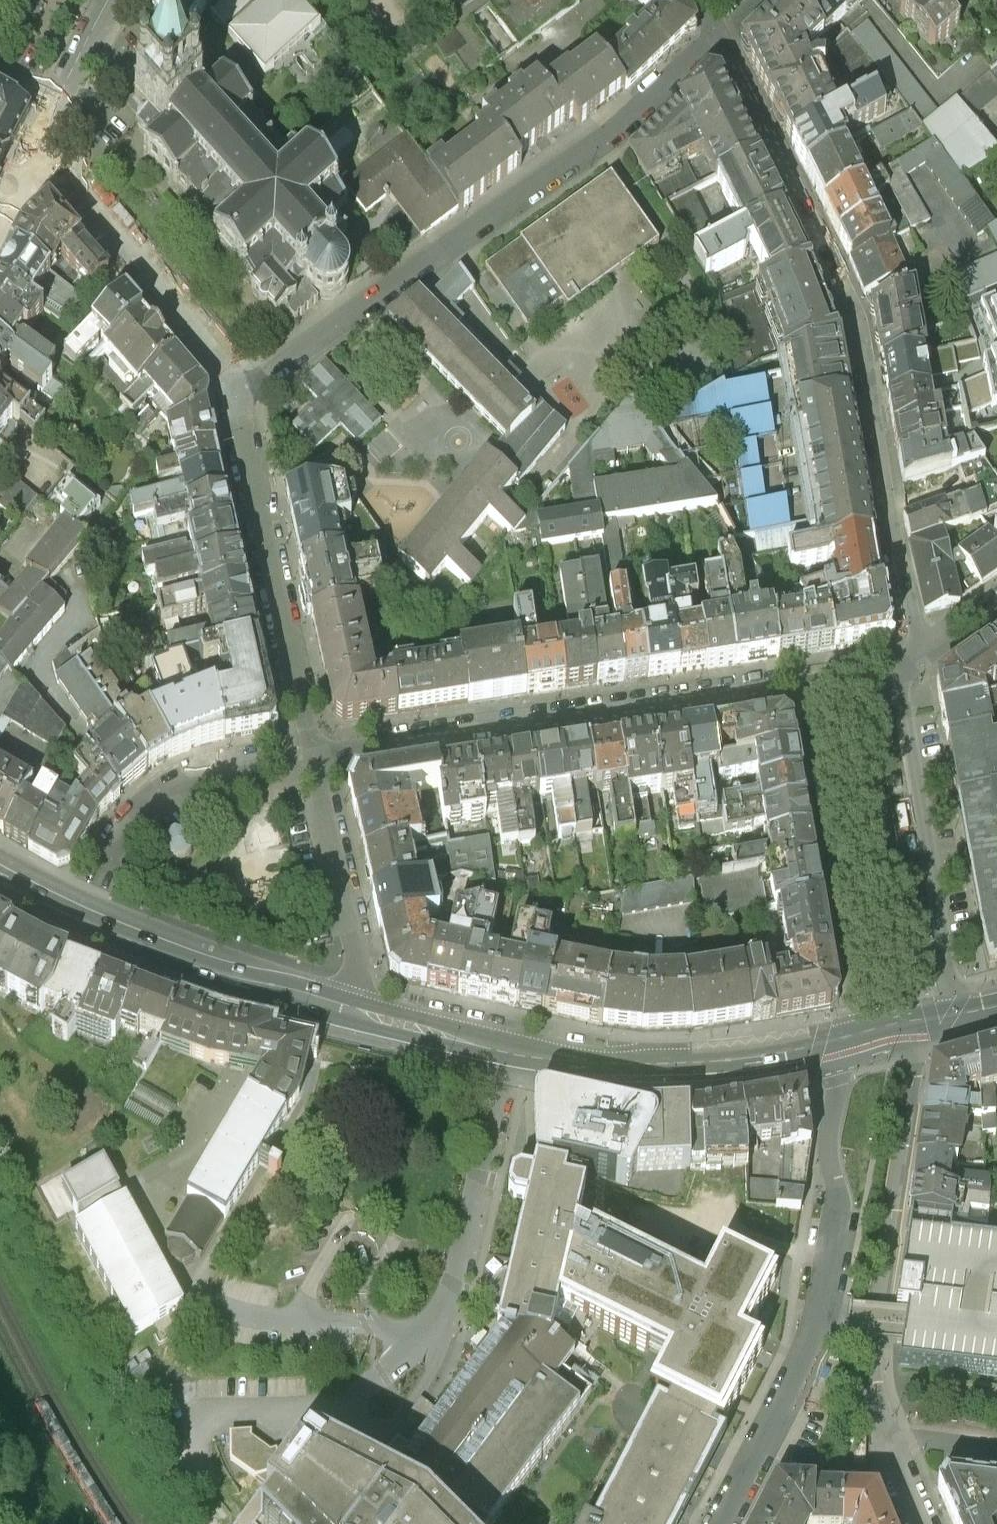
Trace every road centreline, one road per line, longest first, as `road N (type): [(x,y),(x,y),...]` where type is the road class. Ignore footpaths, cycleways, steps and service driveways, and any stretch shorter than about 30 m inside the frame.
road 1 (residential): [(913,670),(919,644),(855,305),(717,30)]
road 2 (residential): [(717,30),(595,141),(236,395)]
road 3 (residential): [(854,1041),(834,1134),(847,1202),(824,1311),(723,1523)]
road 4 (residential): [(912,1027),(915,1064),(874,1361),(883,1406),(929,1523)]
road 5 (primary): [(854,1041),(731,1063),(603,1066),(356,1016)]
road 6 (residential): [(806,684),(316,765)]
road 7 (primary): [(356,1016),(84,919),(0,878)]
road 8 (residential): [(236,395),(316,765)]
road 9 (residential): [(806,684),(862,1012),(854,1041)]
road 10 (residential): [(955,1017),(906,687),(913,670)]
road 11 (residential): [(38,146),(236,395)]
road 12 (residential): [(356,1016),(362,989),(316,765)]
road 13 (residential): [(316,765),(207,783),(169,798),(146,813),(106,869)]
road 14 (tertiary): [(109,0),(38,146)]

